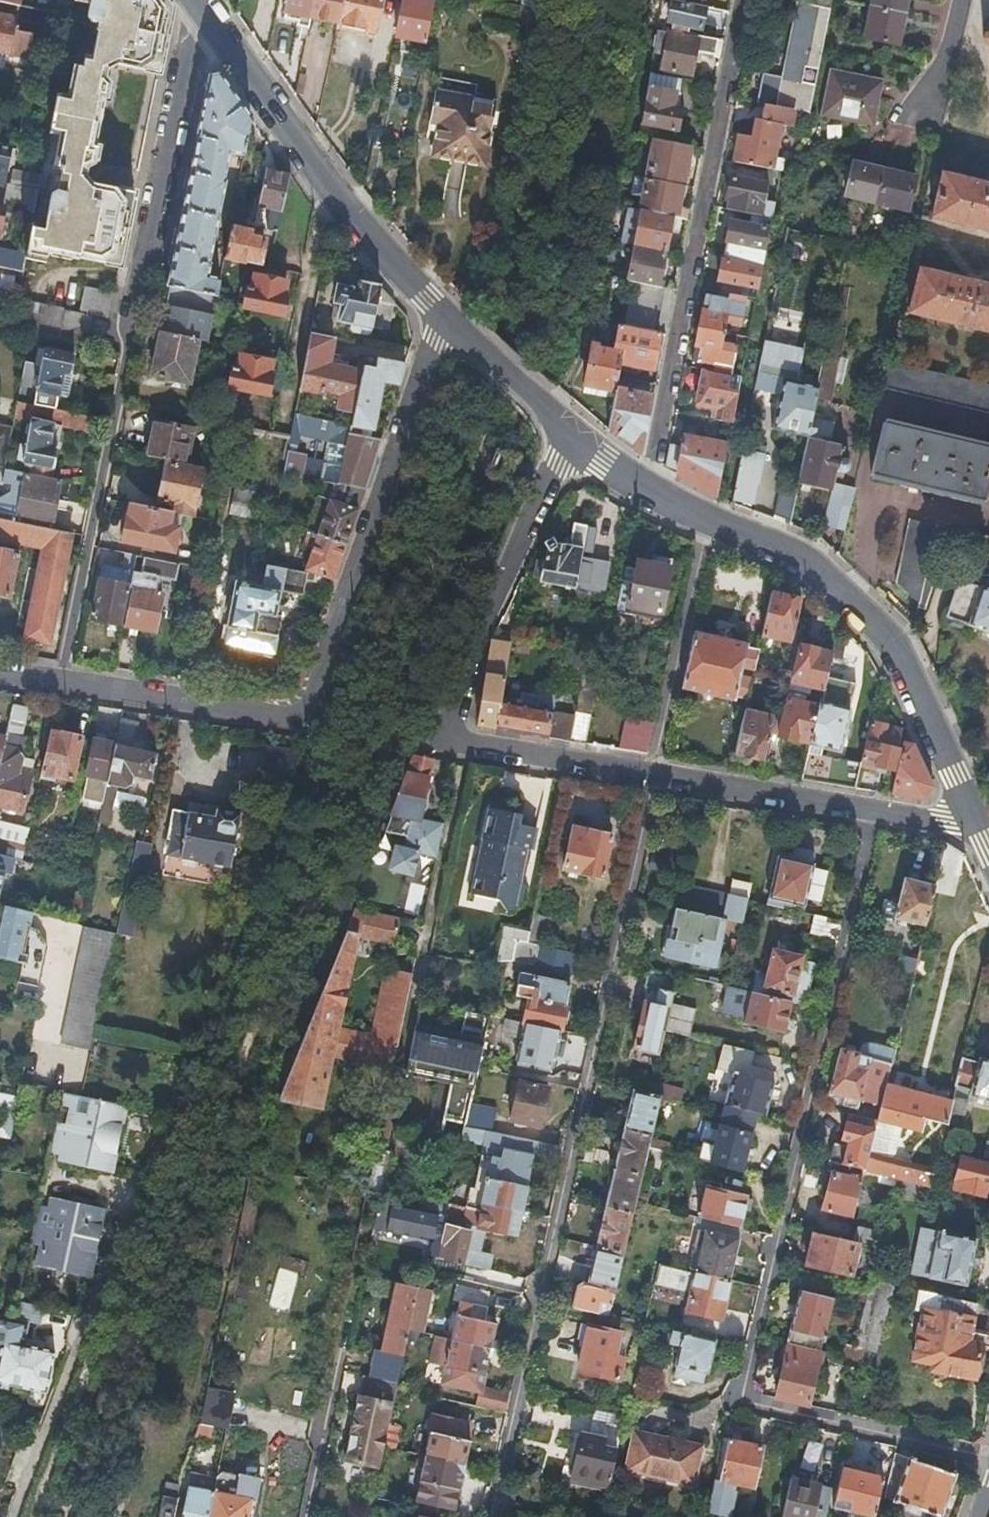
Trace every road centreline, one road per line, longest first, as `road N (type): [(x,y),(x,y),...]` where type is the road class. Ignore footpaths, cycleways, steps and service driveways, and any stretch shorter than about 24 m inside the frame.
road 1 (residential): [(874,808),(744,1398),(988,1457)]
road 2 (residential): [(656,772),(498,1516)]
road 3 (residential): [(63,680),(197,5)]
road 4 (residential): [(63,680),(274,715),(309,703),(444,315)]
road 5 (residential): [(567,433),(471,657),(451,730),(460,739),(656,772)]
road 6 (residential): [(648,490),(742,0)]
road 7 (residential): [(981,825),(891,636),(816,561),(710,519)]
road 8 (residential): [(444,315),(357,220),(197,5)]
road 9 (residential): [(710,519),(656,772)]
road 10 (residential): [(656,772),(874,808)]
road 11 (residential): [(567,433),(444,315)]

